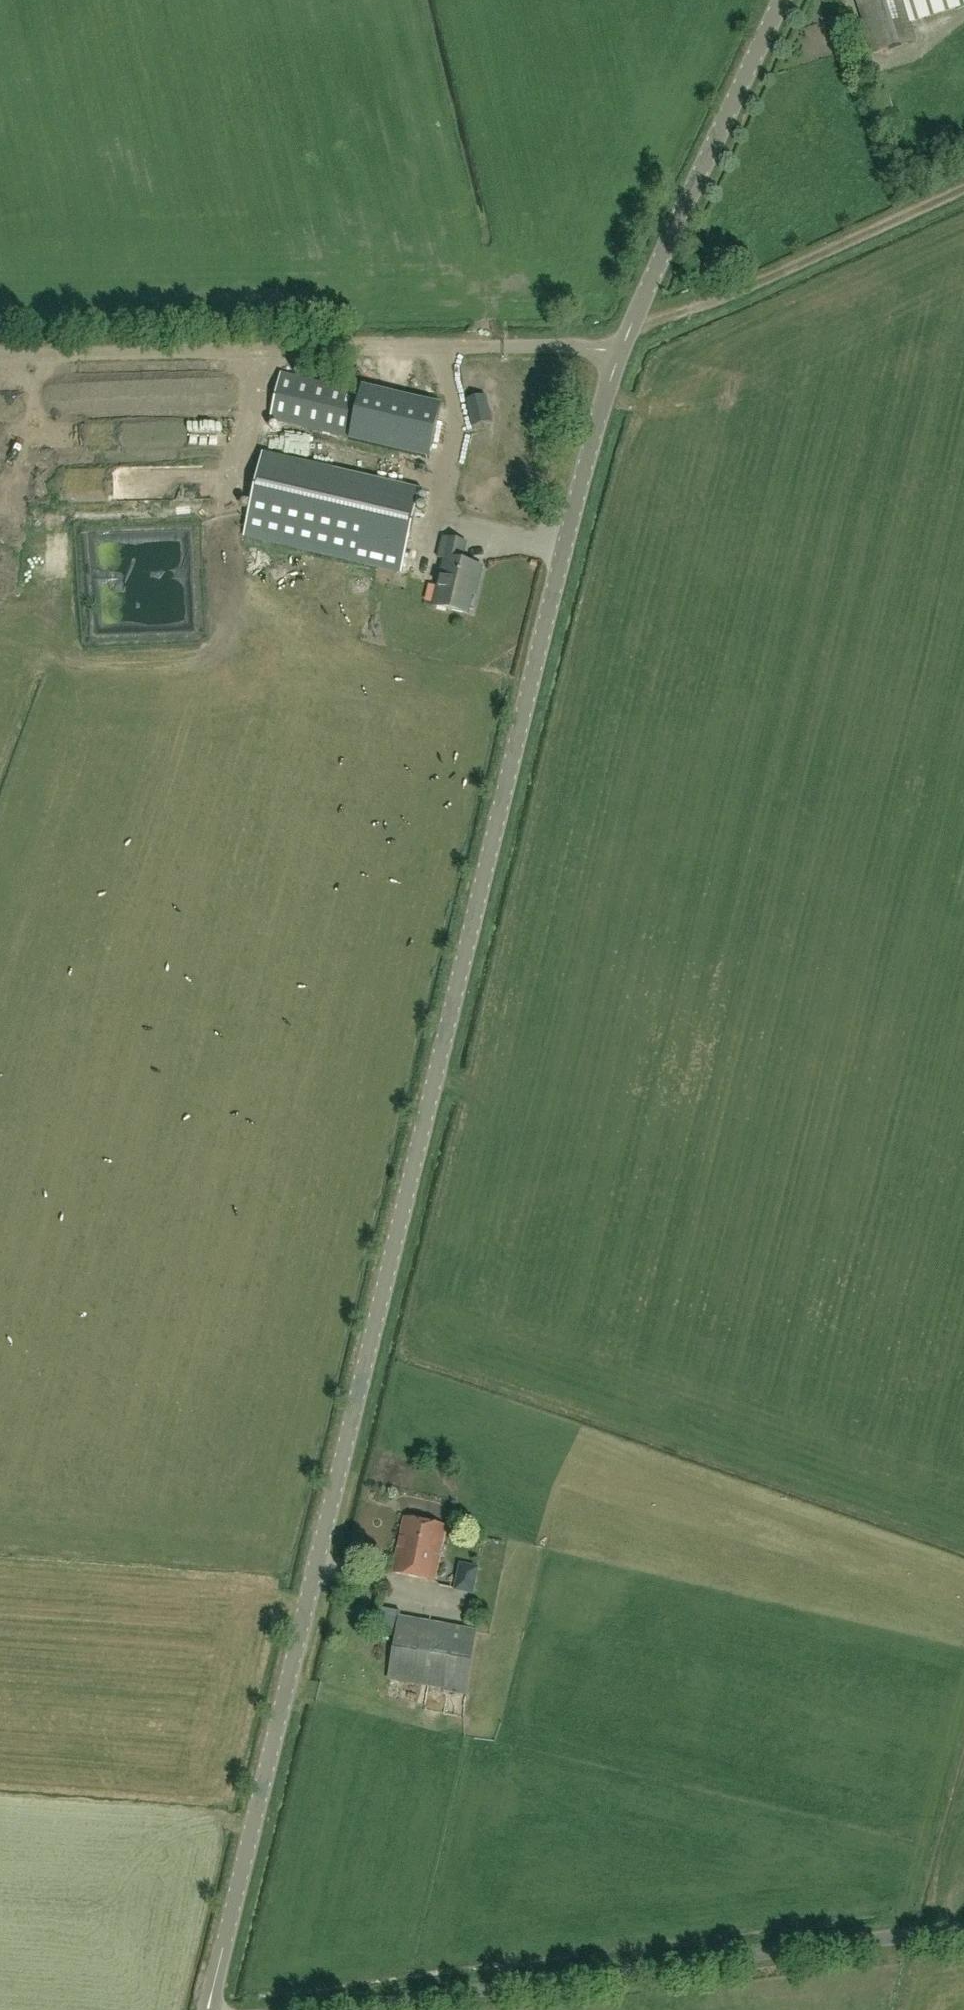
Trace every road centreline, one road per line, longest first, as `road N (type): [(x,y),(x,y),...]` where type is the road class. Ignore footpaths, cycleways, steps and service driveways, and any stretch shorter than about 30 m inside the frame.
road 1 (unclassified): [(208,2009),(619,351)]
road 2 (unclassified): [(319,2009),(963,1932)]
road 3 (unclassified): [(619,351),(0,356)]
road 4 (unclassified): [(619,351),(782,0)]
road 5 (track): [(631,322),(683,313),(963,188)]

